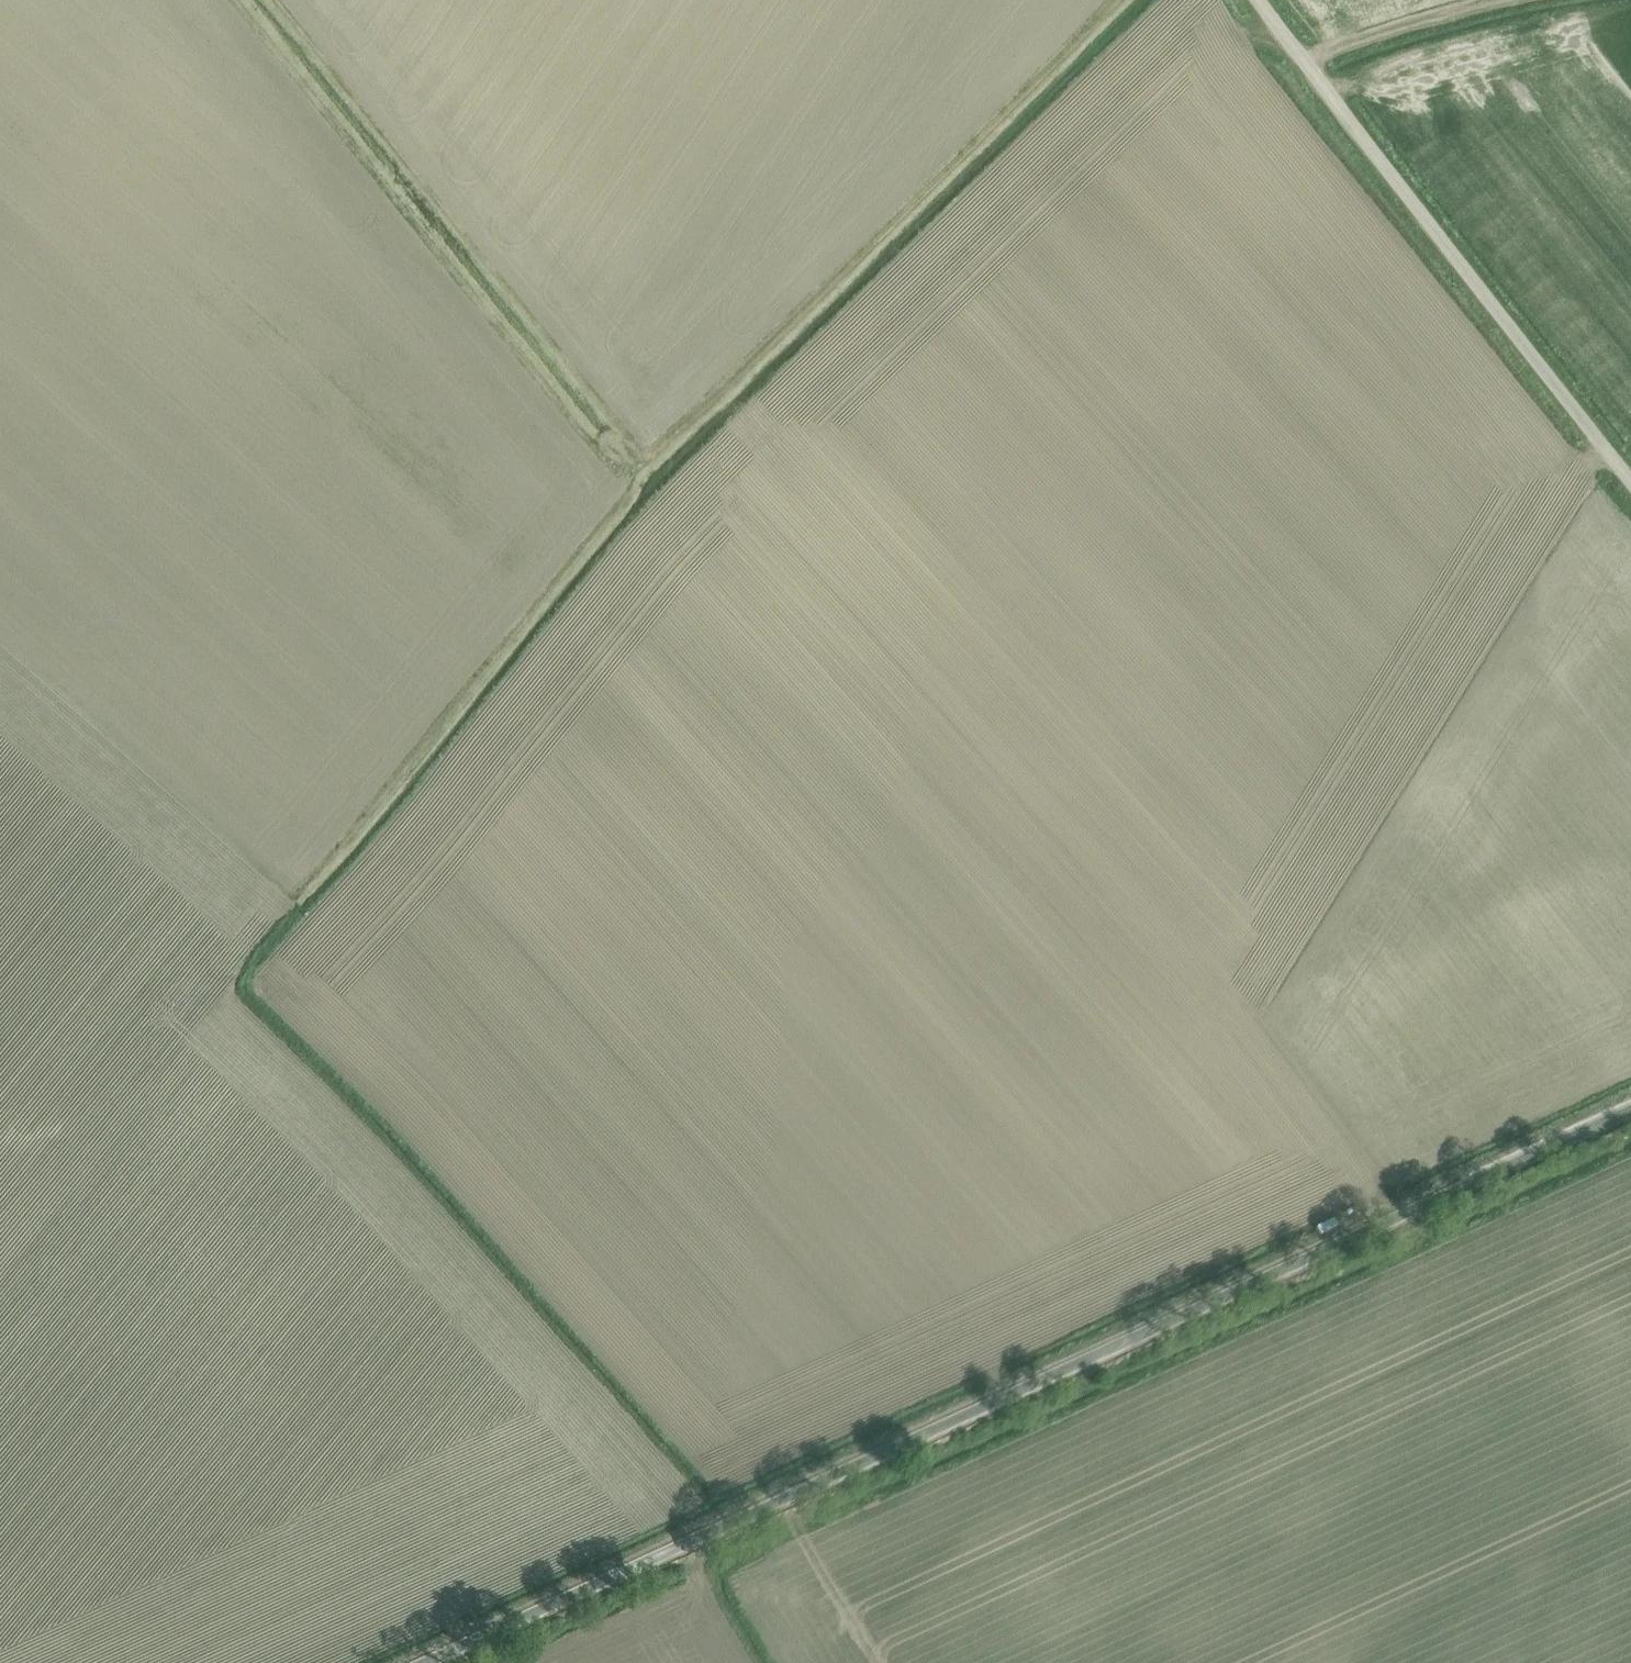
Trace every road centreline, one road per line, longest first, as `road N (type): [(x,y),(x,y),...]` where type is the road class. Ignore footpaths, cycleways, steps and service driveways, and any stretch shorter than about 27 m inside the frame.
road 1 (unclassified): [(422,1662),(1630,1109)]
road 2 (unclassified): [(1630,483),(1257,0)]

